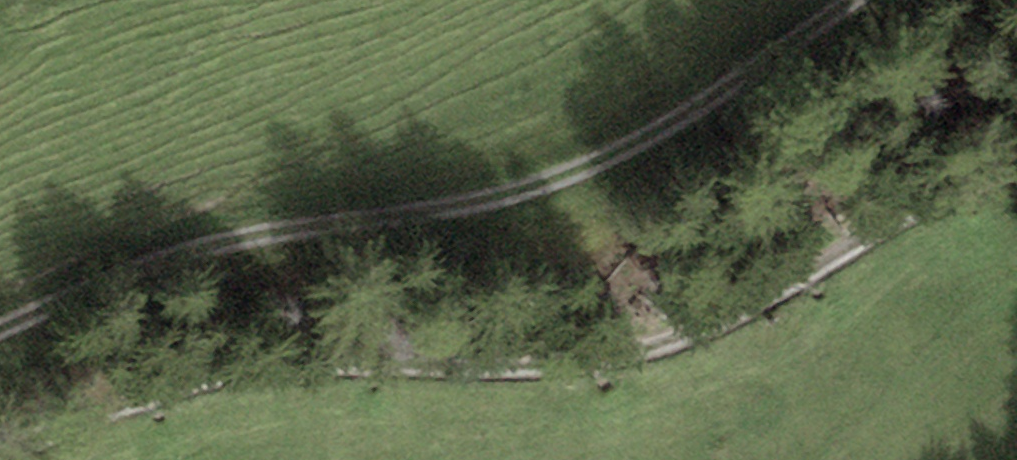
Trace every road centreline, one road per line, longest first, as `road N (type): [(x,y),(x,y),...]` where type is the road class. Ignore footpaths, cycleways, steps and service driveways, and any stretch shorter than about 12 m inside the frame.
road 1 (track): [(1016,175),(900,219),(791,289),(681,340),(547,369),(318,364),(216,379),(0,446)]
road 2 (track): [(0,328),(187,249),(470,204),(602,165),(695,114),(851,0)]

